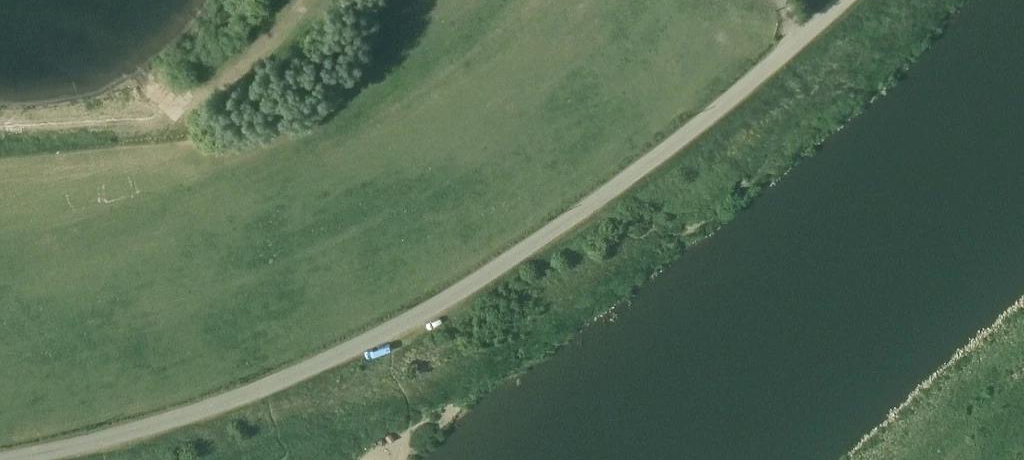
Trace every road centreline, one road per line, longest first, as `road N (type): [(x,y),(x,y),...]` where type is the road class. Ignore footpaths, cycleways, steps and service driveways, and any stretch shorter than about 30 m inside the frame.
road 1 (unclassified): [(0,456),(157,421),(301,368),(440,300),(689,127),(838,0)]

